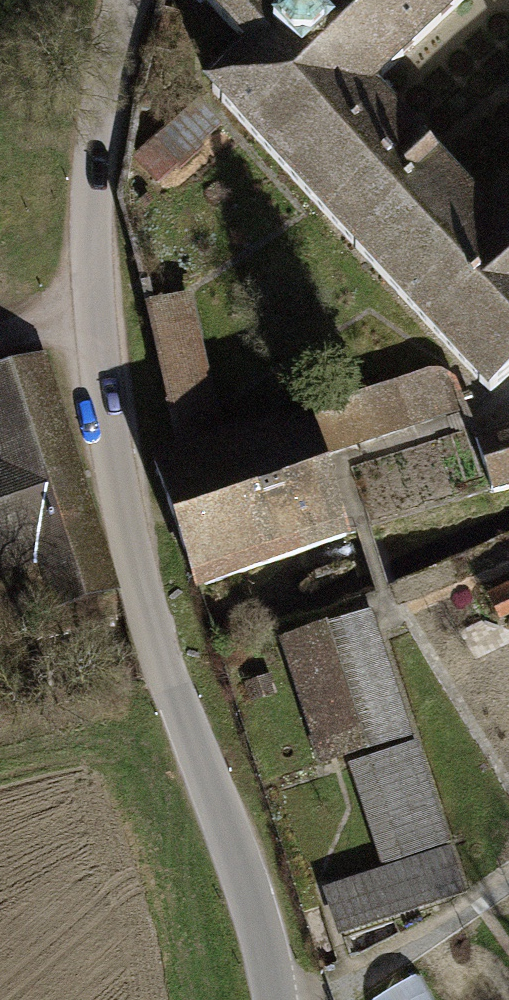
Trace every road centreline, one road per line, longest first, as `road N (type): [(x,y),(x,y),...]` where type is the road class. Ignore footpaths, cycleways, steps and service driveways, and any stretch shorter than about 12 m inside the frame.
road 1 (tertiary): [(276,999),(232,838),(163,666),(110,449),(95,339),(91,154),(105,47),(121,0)]
road 2 (track): [(303,999),(325,995),(508,877)]

